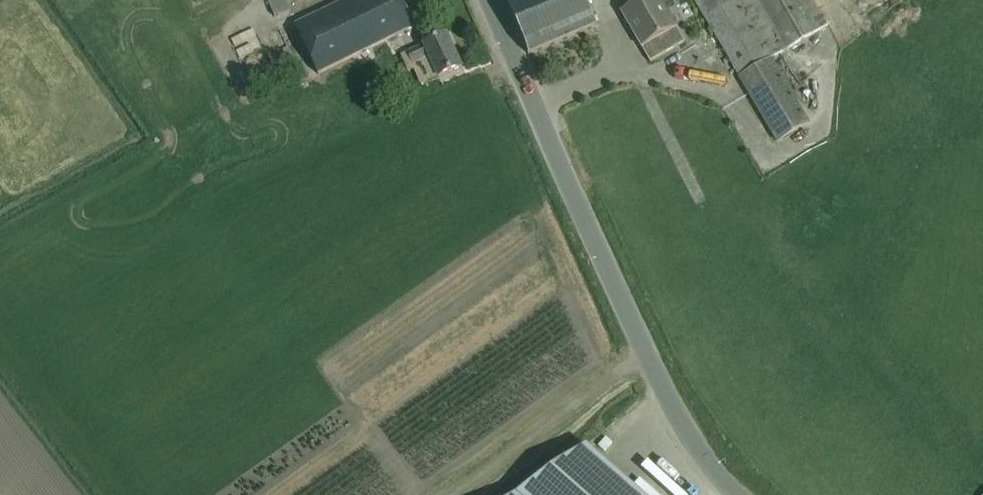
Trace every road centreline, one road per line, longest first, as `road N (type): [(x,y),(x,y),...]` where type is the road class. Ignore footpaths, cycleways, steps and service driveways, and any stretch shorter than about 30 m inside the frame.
road 1 (unclassified): [(744,494),(691,436),(649,361),(489,0)]

